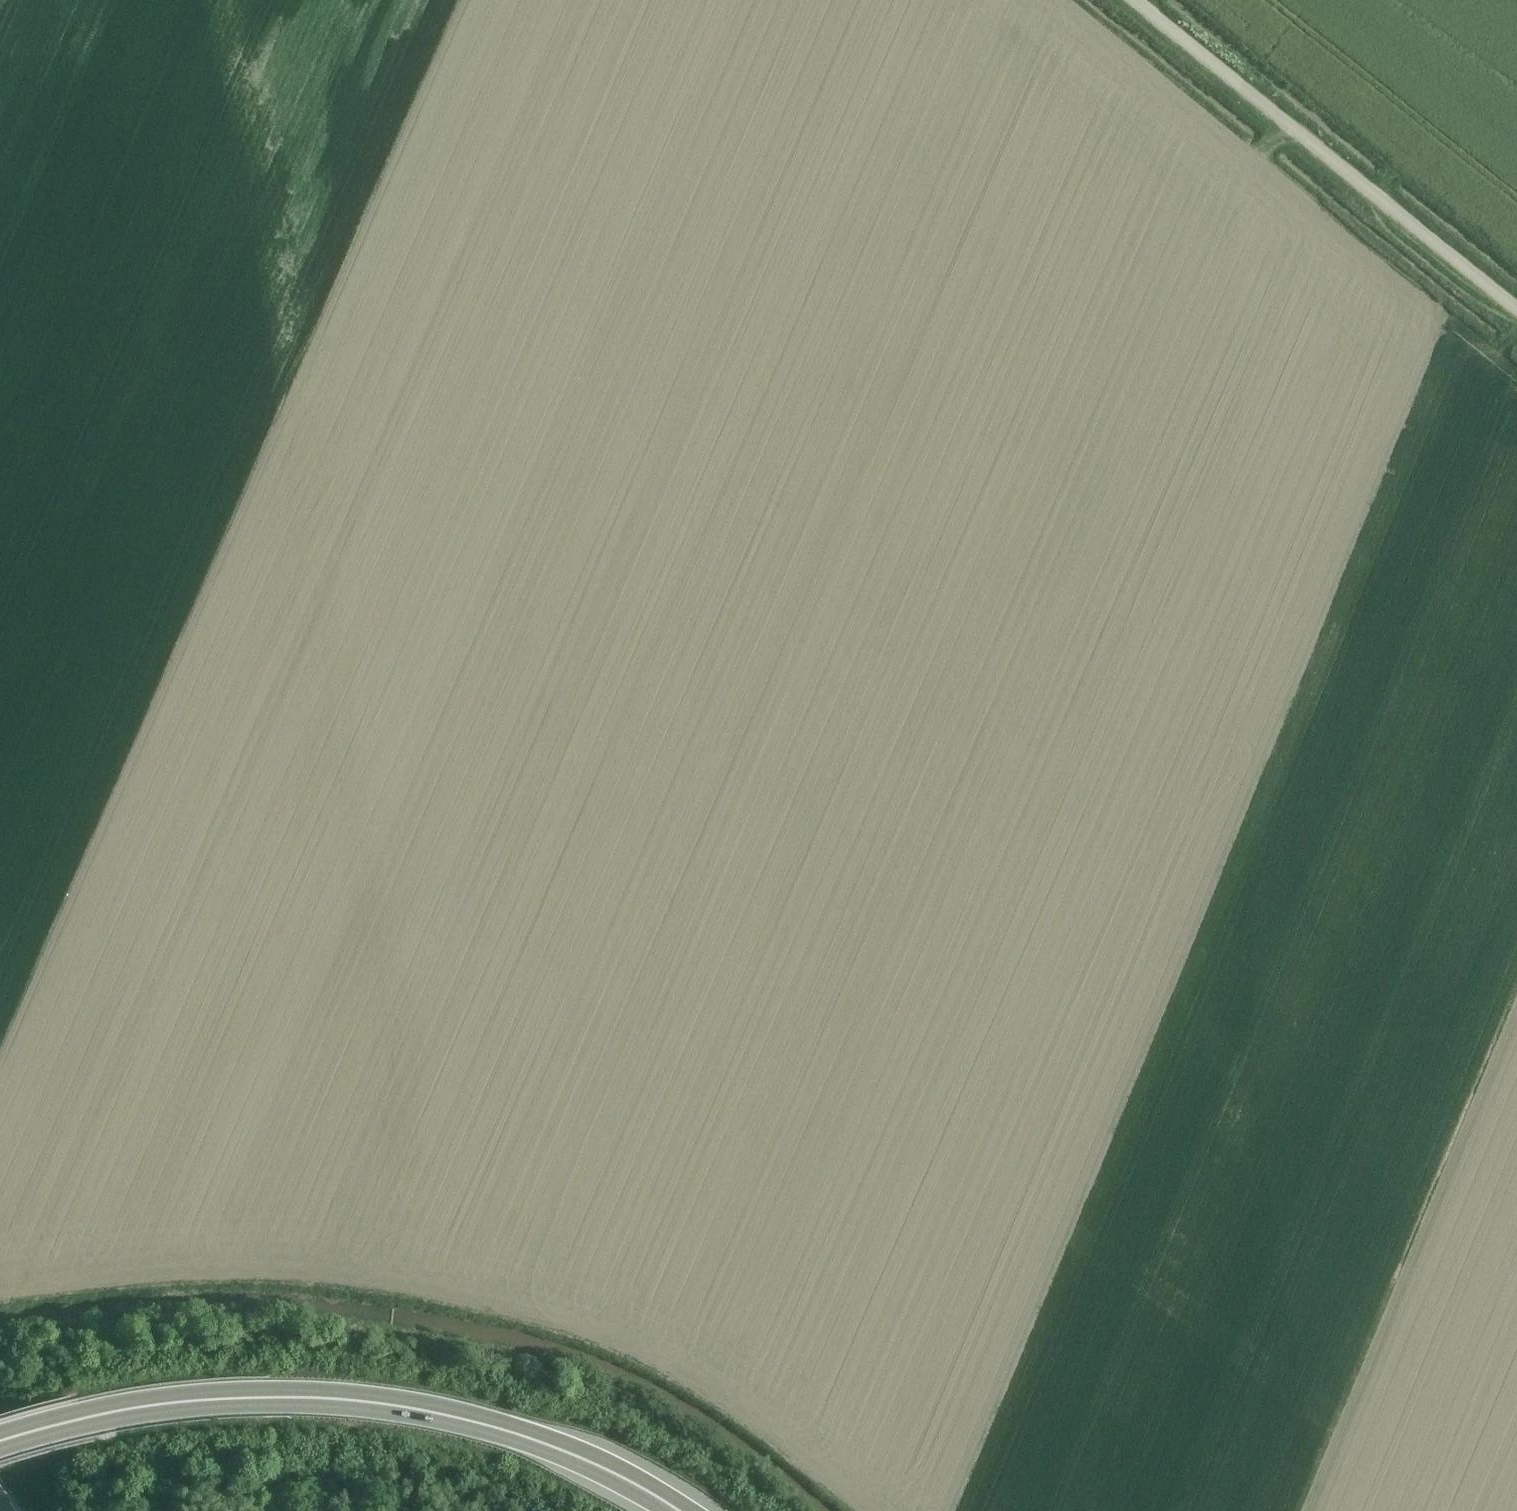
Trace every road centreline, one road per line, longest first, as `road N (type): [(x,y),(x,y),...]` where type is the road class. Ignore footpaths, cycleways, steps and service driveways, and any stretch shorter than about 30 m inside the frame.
road 1 (motorway): [(0,1444),(83,1419),(195,1401),(380,1404),(541,1441),(670,1503)]
road 2 (unclassified): [(1131,0),(1516,316)]

